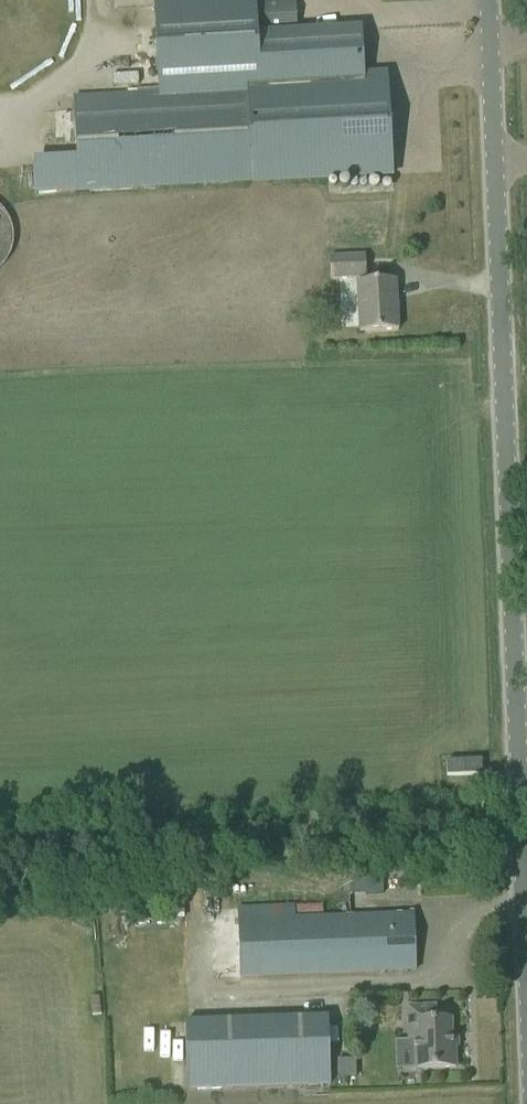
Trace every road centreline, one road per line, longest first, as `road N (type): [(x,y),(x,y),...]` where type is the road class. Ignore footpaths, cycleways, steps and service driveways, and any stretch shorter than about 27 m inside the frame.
road 1 (unclassified): [(526,946),(491,0)]

